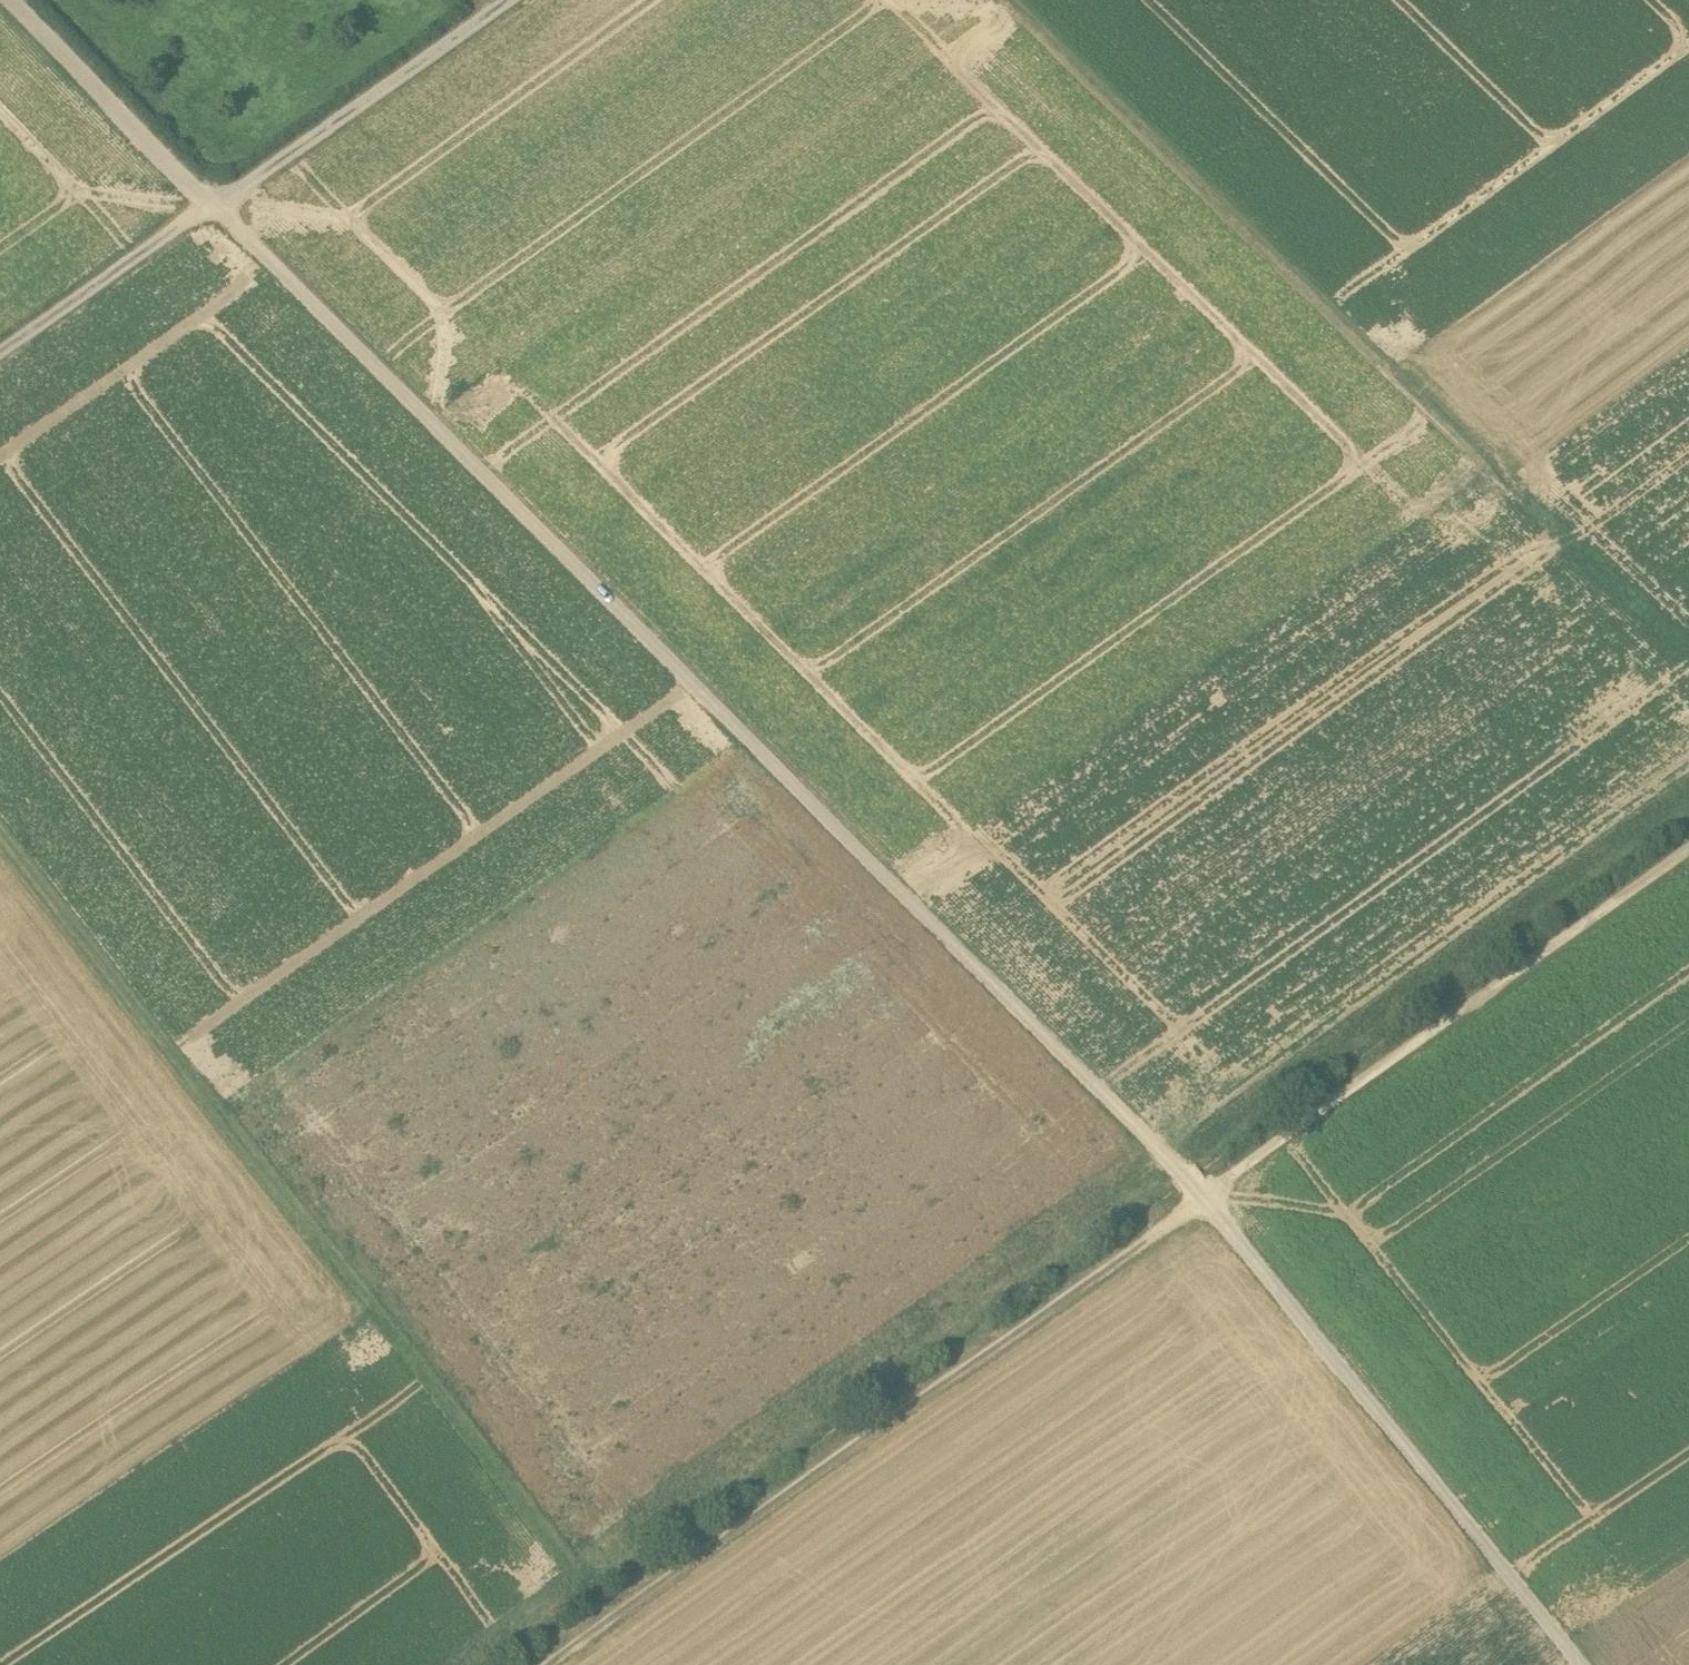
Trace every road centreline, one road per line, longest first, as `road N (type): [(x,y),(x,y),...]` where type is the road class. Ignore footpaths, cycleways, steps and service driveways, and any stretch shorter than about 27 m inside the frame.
road 1 (track): [(13,0),(1177,1167),(1580,1664)]
road 2 (track): [(549,1664),(1688,851)]
road 3 (track): [(583,1581),(0,831)]
road 4 (track): [(1609,581),(1005,0)]
road 5 (track): [(497,0),(0,353)]

